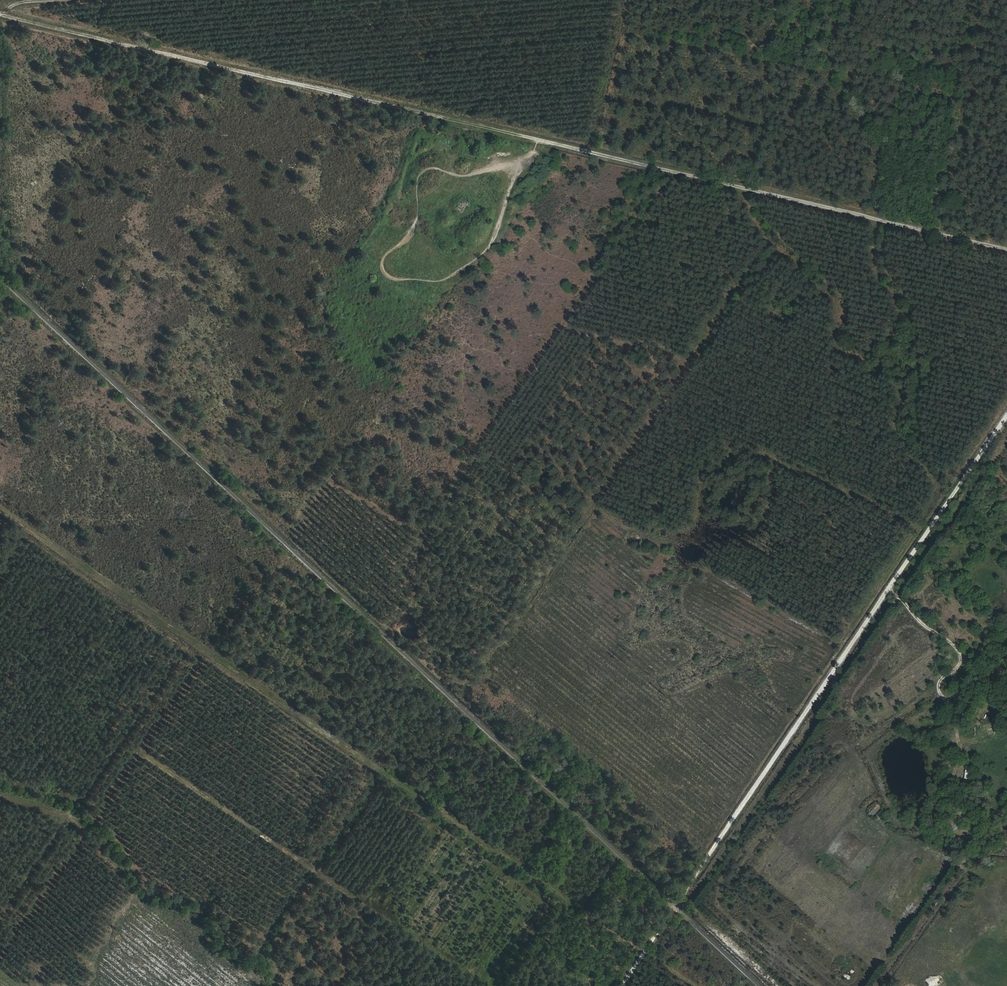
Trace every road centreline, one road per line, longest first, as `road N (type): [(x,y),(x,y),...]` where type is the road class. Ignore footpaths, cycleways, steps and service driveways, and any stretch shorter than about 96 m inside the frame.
road 1 (track): [(40,0),(1,14),(1006,249)]
road 2 (track): [(622,985),(1006,418)]

